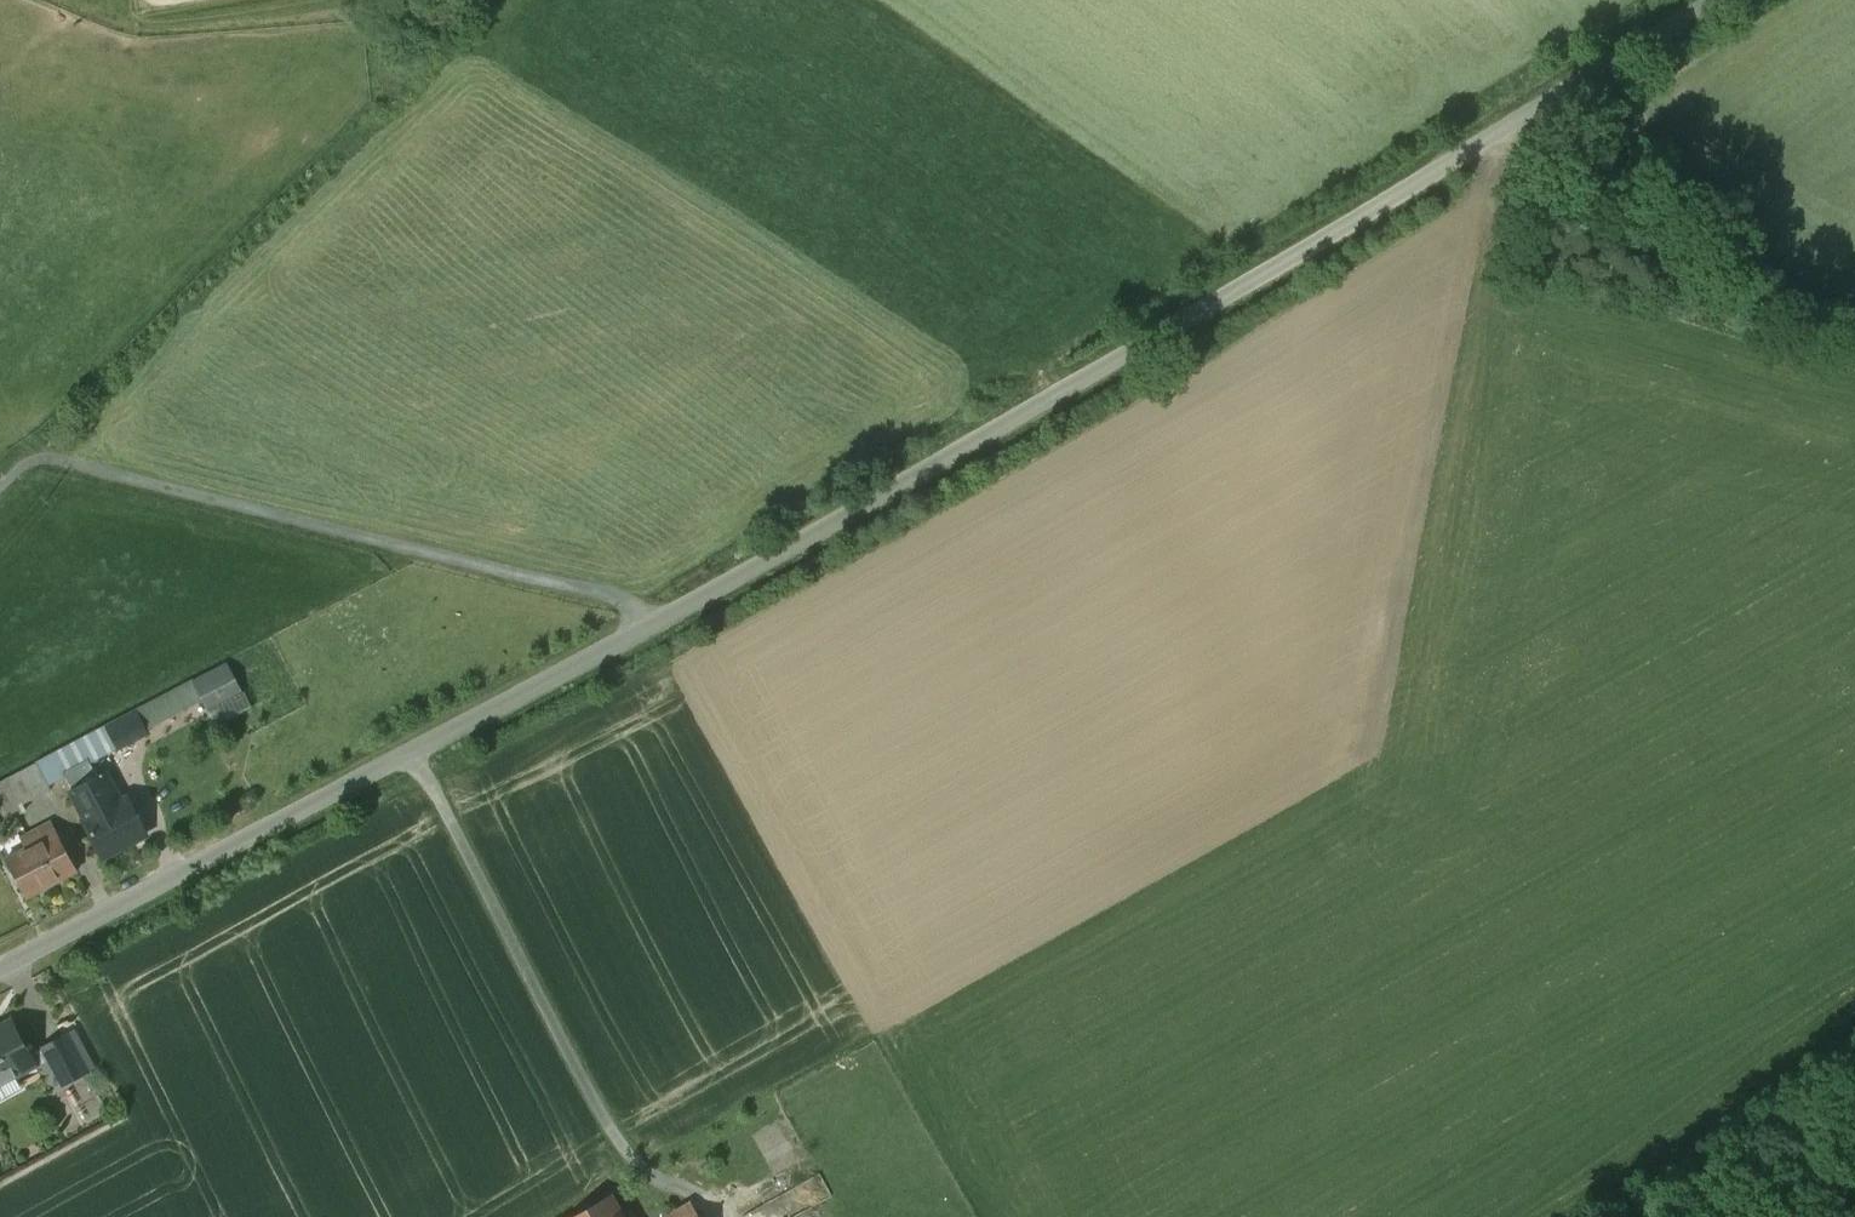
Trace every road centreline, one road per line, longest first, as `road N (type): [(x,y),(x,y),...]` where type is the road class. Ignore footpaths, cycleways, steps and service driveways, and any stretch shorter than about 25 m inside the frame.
road 1 (unclassified): [(1708,0),(1310,247),(678,616),(0,966)]
road 2 (track): [(678,616),(36,452),(0,488)]

